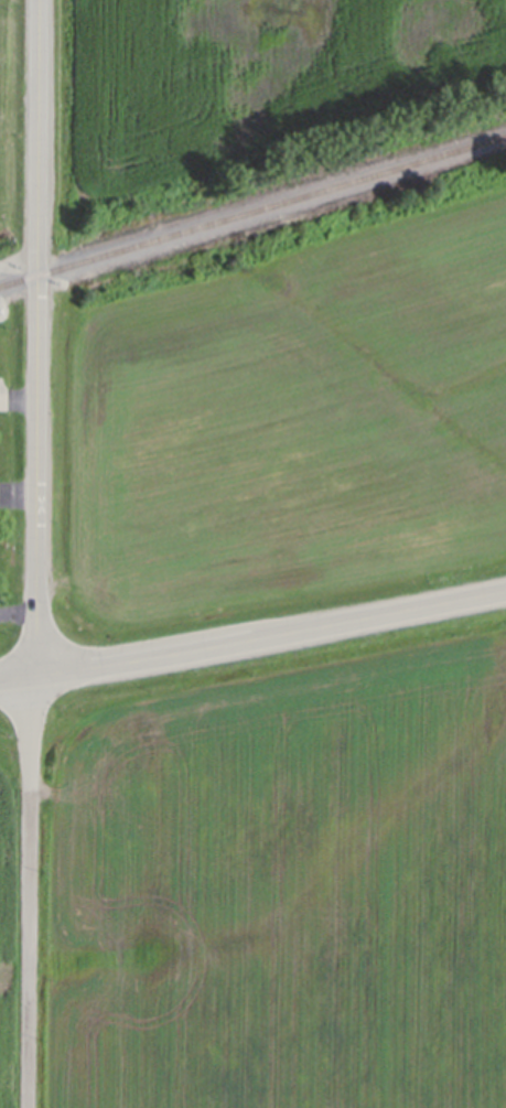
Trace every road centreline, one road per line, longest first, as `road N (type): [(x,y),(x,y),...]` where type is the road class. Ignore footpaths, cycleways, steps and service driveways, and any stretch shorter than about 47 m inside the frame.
road 1 (secondary): [(35,676),(37,0)]
road 2 (primary): [(35,676),(505,591)]
road 3 (residential): [(29,1107),(35,676)]

